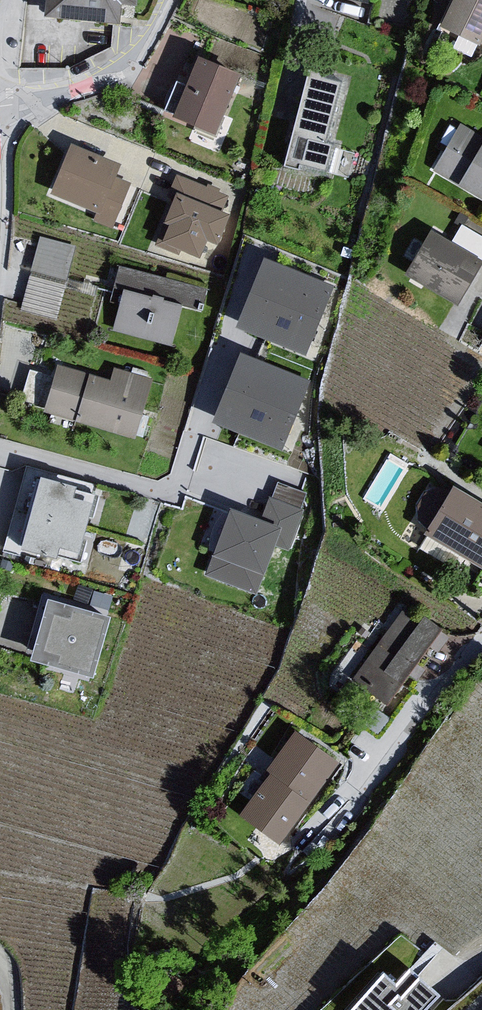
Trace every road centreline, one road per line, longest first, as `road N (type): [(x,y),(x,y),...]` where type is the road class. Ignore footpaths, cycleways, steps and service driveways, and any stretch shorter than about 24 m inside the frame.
road 1 (motorway): [(0,884),(74,868),(341,845),(481,849)]
road 2 (motorway): [(481,747),(328,746),(0,778)]
road 3 (residential): [(167,0),(139,50),(98,82),(0,107)]
road 4 (residential): [(481,639),(363,811)]

